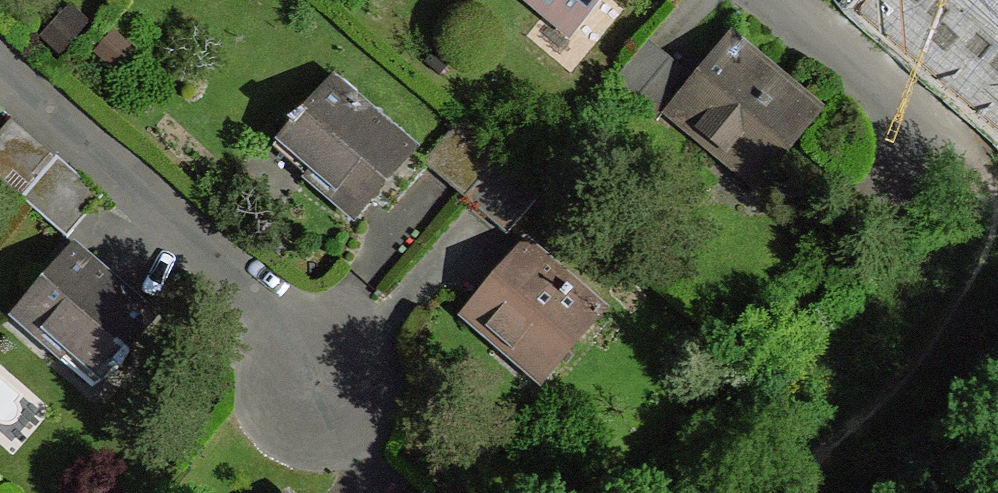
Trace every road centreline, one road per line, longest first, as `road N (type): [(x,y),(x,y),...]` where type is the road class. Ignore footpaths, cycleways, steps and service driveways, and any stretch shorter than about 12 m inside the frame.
road 1 (residential): [(322,386),(287,318),(0,67)]
road 2 (residential): [(954,151),(775,0)]

